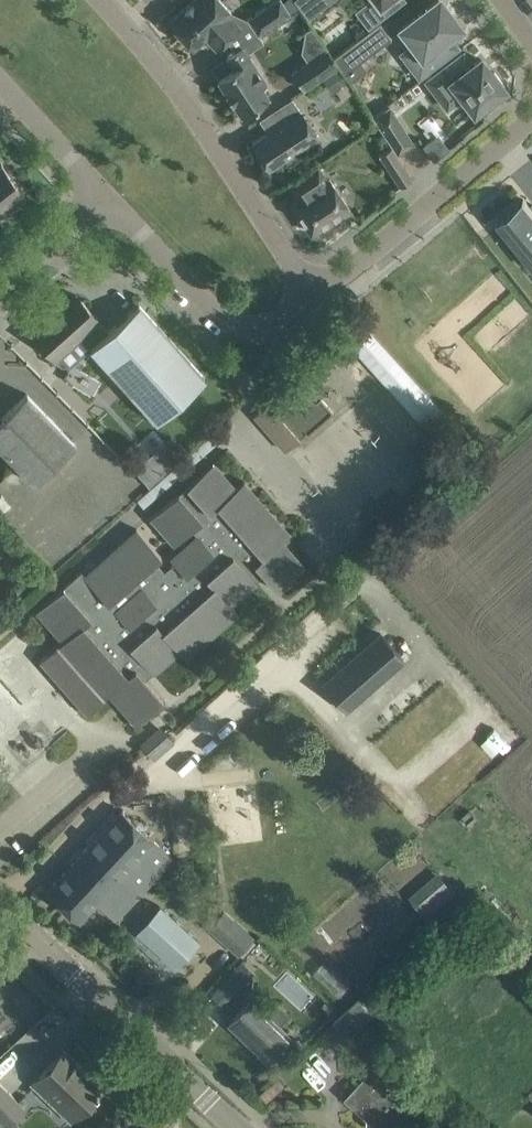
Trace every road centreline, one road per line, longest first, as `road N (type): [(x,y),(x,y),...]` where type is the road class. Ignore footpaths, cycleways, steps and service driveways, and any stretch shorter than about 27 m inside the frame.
road 1 (residential): [(310,301),(292,255),(198,119),(102,0)]
road 2 (tertiary): [(236,1127),(0,909)]
road 3 (residential): [(310,301),(531,118)]
road 4 (residential): [(105,198),(226,316),(255,327),(310,301)]
road 5 (residential): [(0,77),(105,198)]
road 6 (residential): [(0,282),(105,198)]

